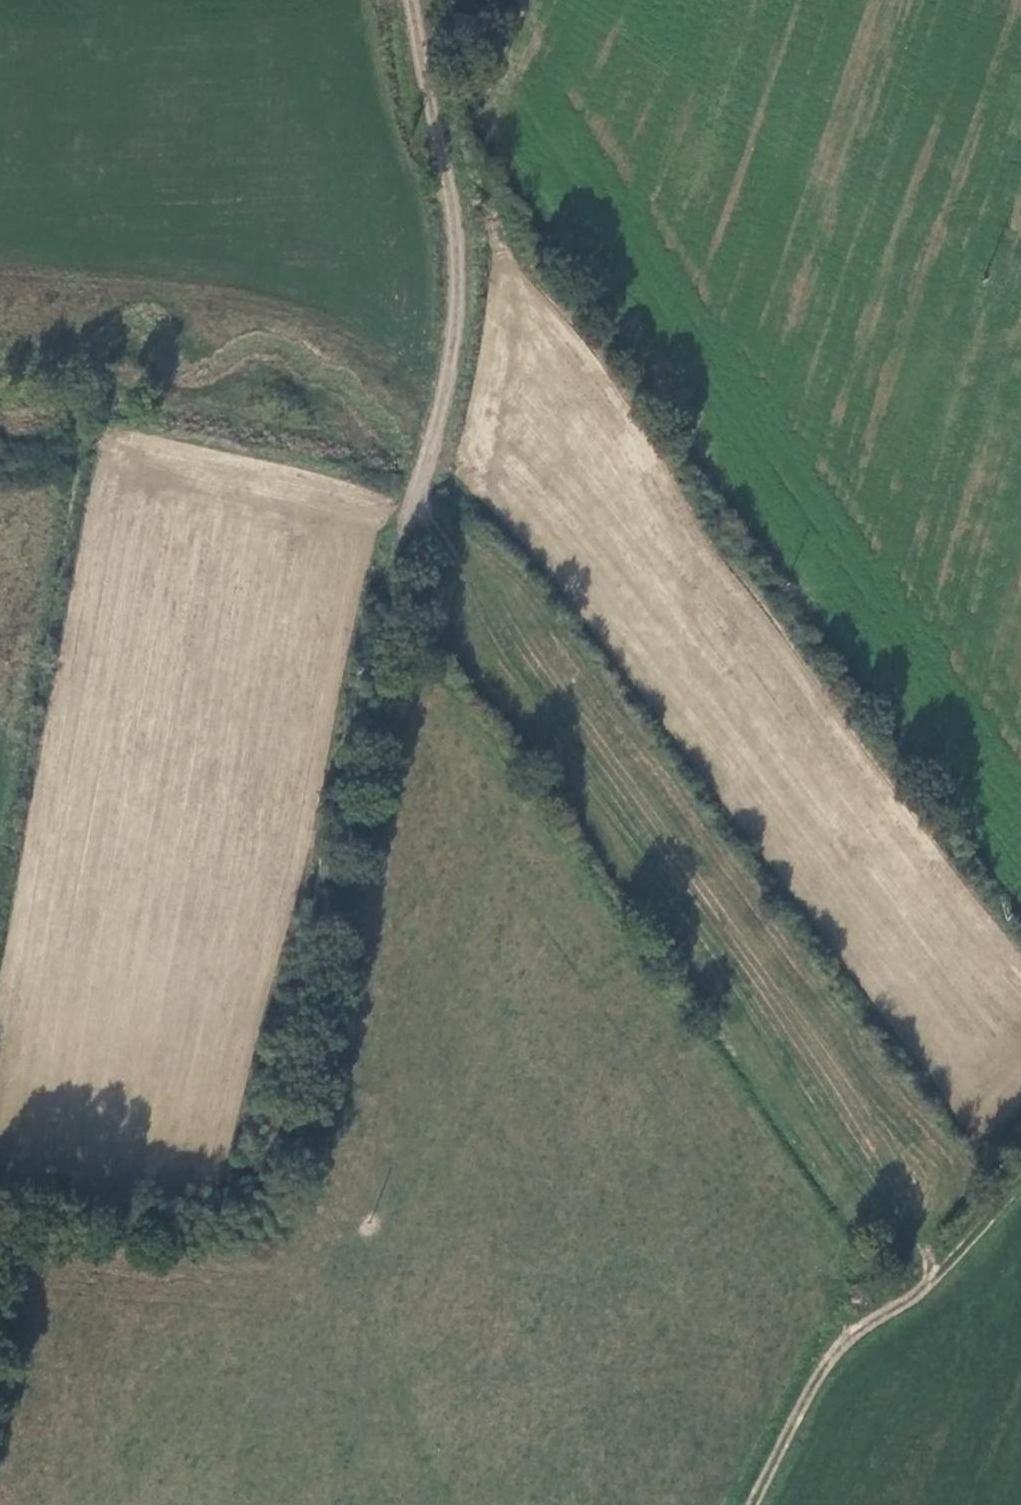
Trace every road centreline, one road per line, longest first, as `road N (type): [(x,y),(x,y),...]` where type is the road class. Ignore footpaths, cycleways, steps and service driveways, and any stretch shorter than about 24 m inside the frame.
road 1 (track): [(758,1504),(841,1336),(947,1273),(1020,1180)]
road 2 (track): [(460,279),(413,0)]

